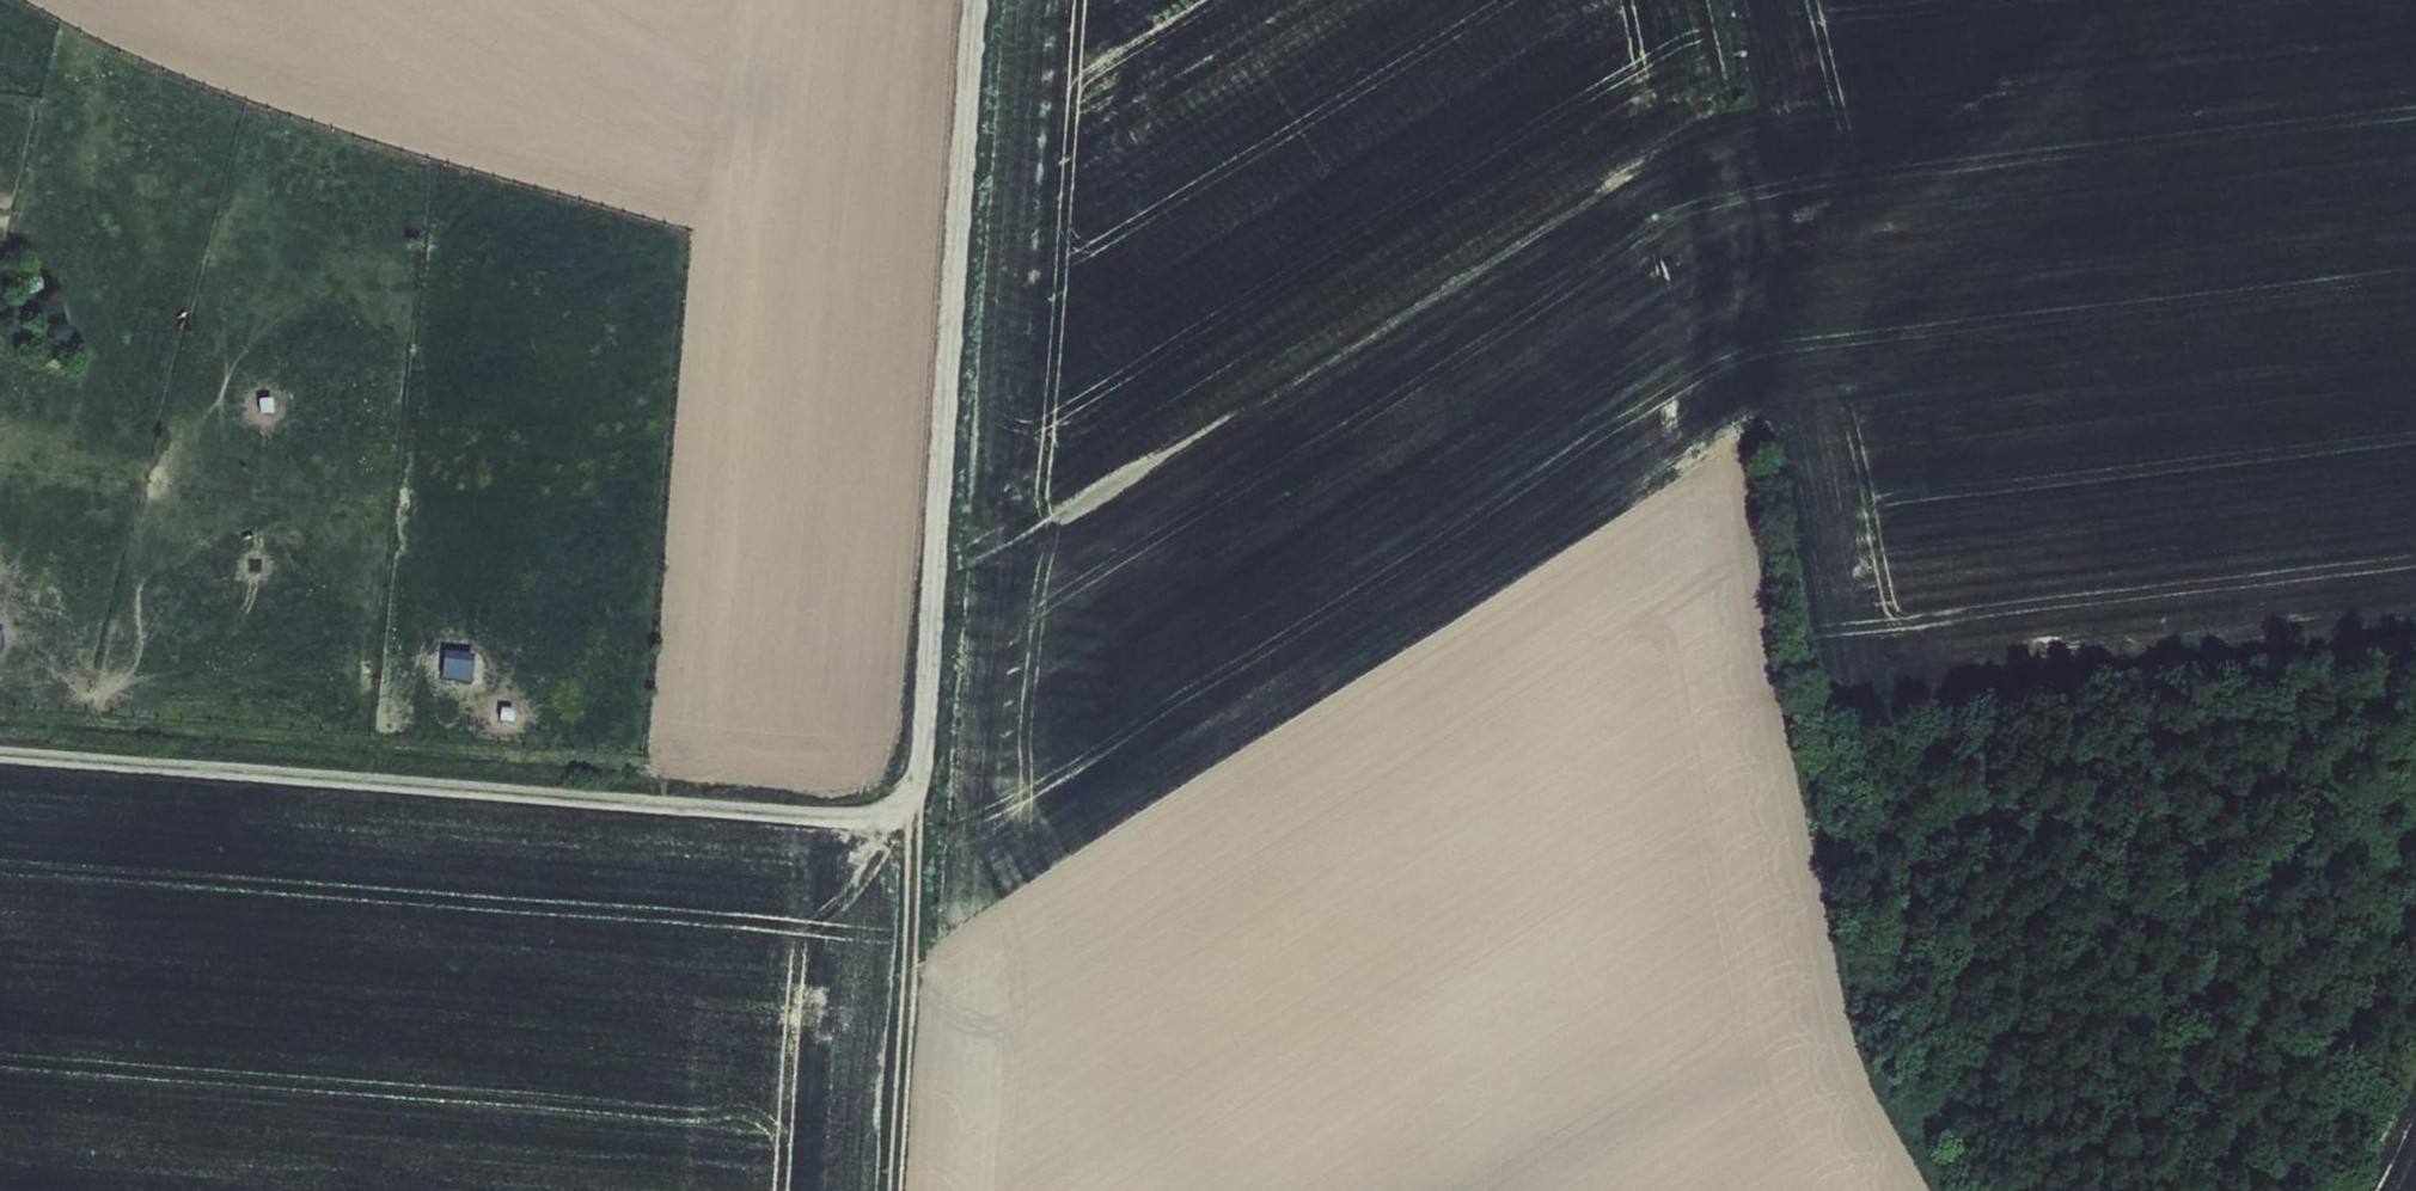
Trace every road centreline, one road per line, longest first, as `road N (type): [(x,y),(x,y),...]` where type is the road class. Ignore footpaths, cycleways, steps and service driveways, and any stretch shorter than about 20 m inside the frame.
road 1 (track): [(988,0),(931,807),(0,751)]

